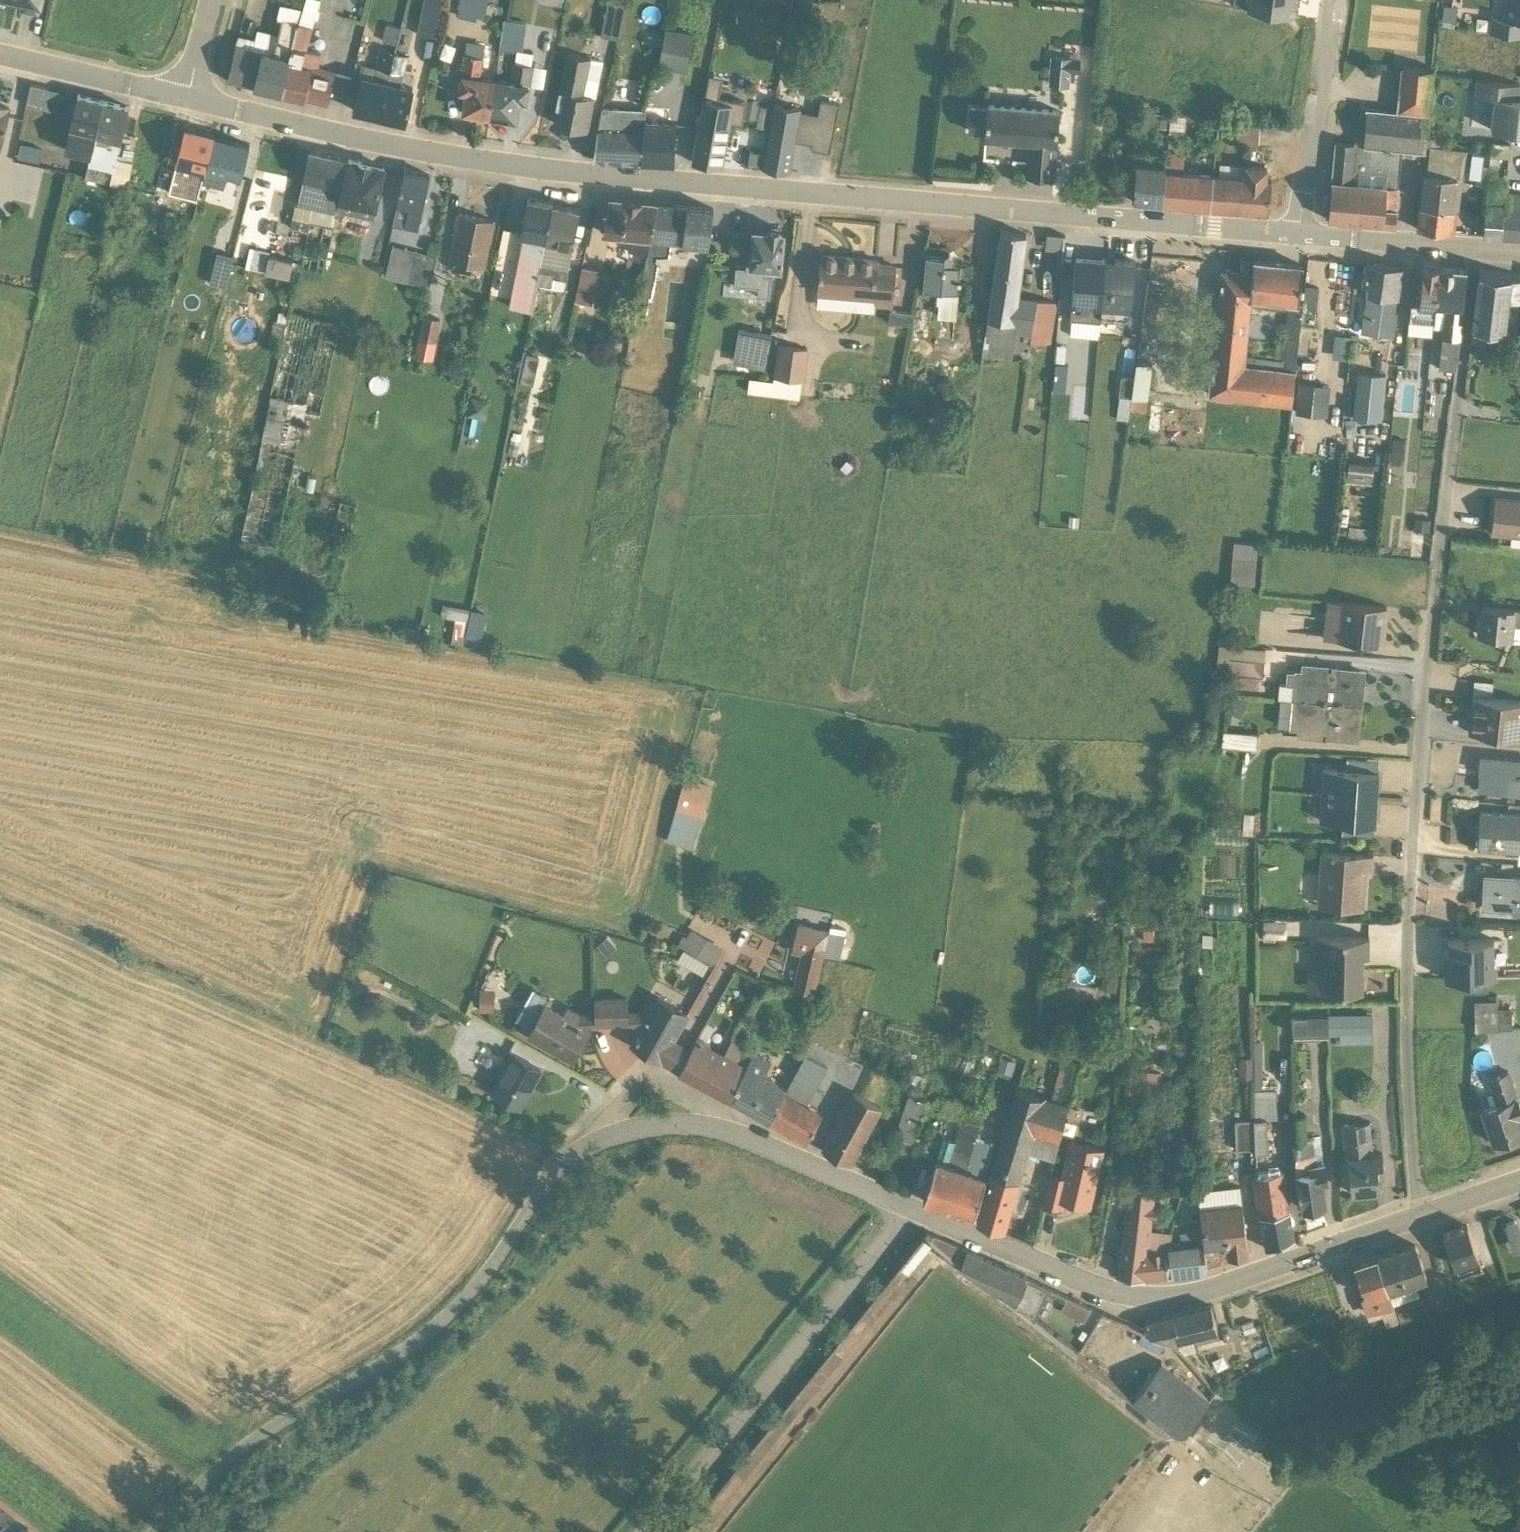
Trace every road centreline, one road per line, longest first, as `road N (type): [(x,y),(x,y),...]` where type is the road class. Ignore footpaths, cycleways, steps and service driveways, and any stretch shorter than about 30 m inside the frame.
road 1 (tertiary): [(1300,237),(618,182),(411,150),(185,98)]
road 2 (residential): [(1475,252),(1423,707),(1408,921),(1407,1069),(1418,1219)]
road 3 (unclassified): [(572,1154),(448,1314),(383,1365),(238,1451),(154,1531)]
road 4 (residential): [(905,1207),(1103,1289),(1143,1298),(1198,1294),(1418,1219)]
road 5 (unclassified): [(643,1531),(905,1207)]
road 6 (residential): [(1300,237),(1335,0)]
road 7 (residential): [(742,1132),(718,1108),(650,1068),(572,1154)]
road 8 (tertiary): [(185,98),(0,55)]
road 9 (residential): [(905,1207),(742,1132)]
road 10 (residential): [(1475,252),(1300,237)]
road 11 (residential): [(742,1132),(669,1125),(624,1132),(572,1154)]

